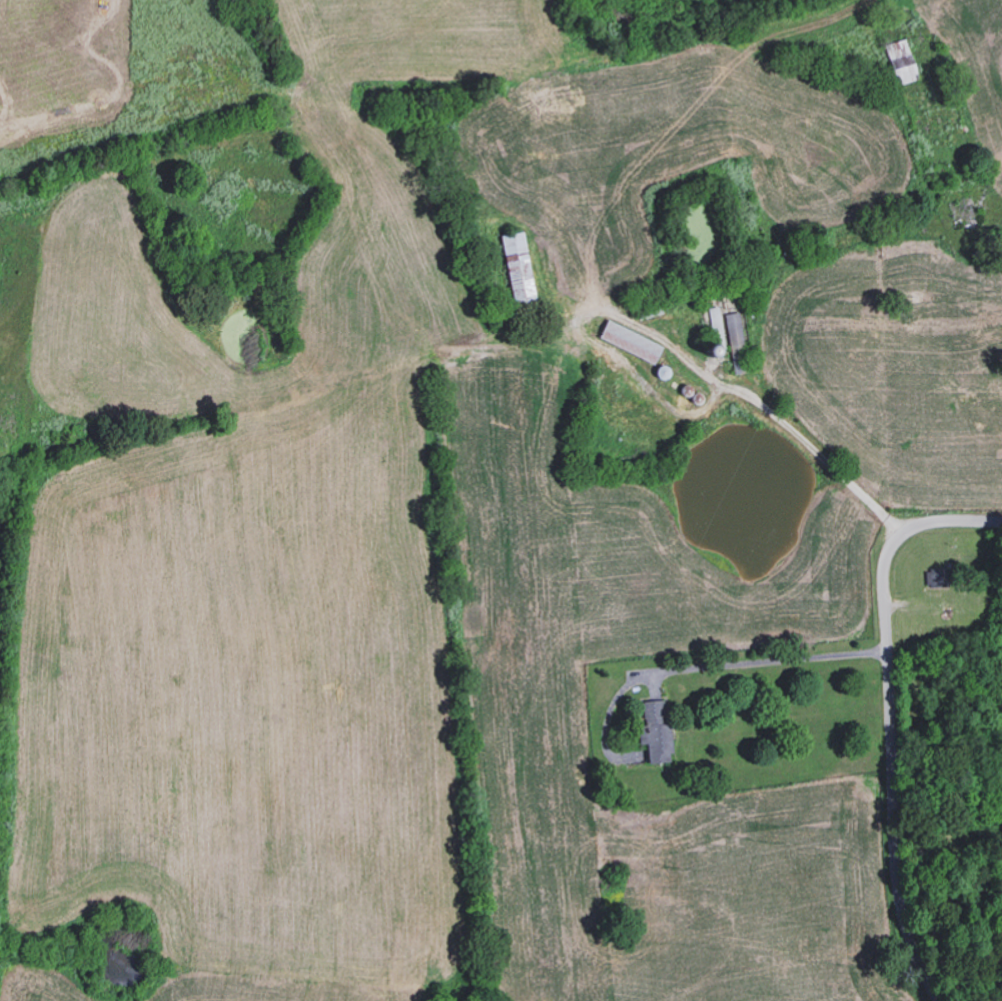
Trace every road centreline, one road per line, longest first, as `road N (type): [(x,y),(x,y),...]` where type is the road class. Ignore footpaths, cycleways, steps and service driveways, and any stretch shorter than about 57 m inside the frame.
road 1 (residential): [(942,1000),(914,946),(898,888),(882,564),(897,527),(937,516),(1001,518)]

